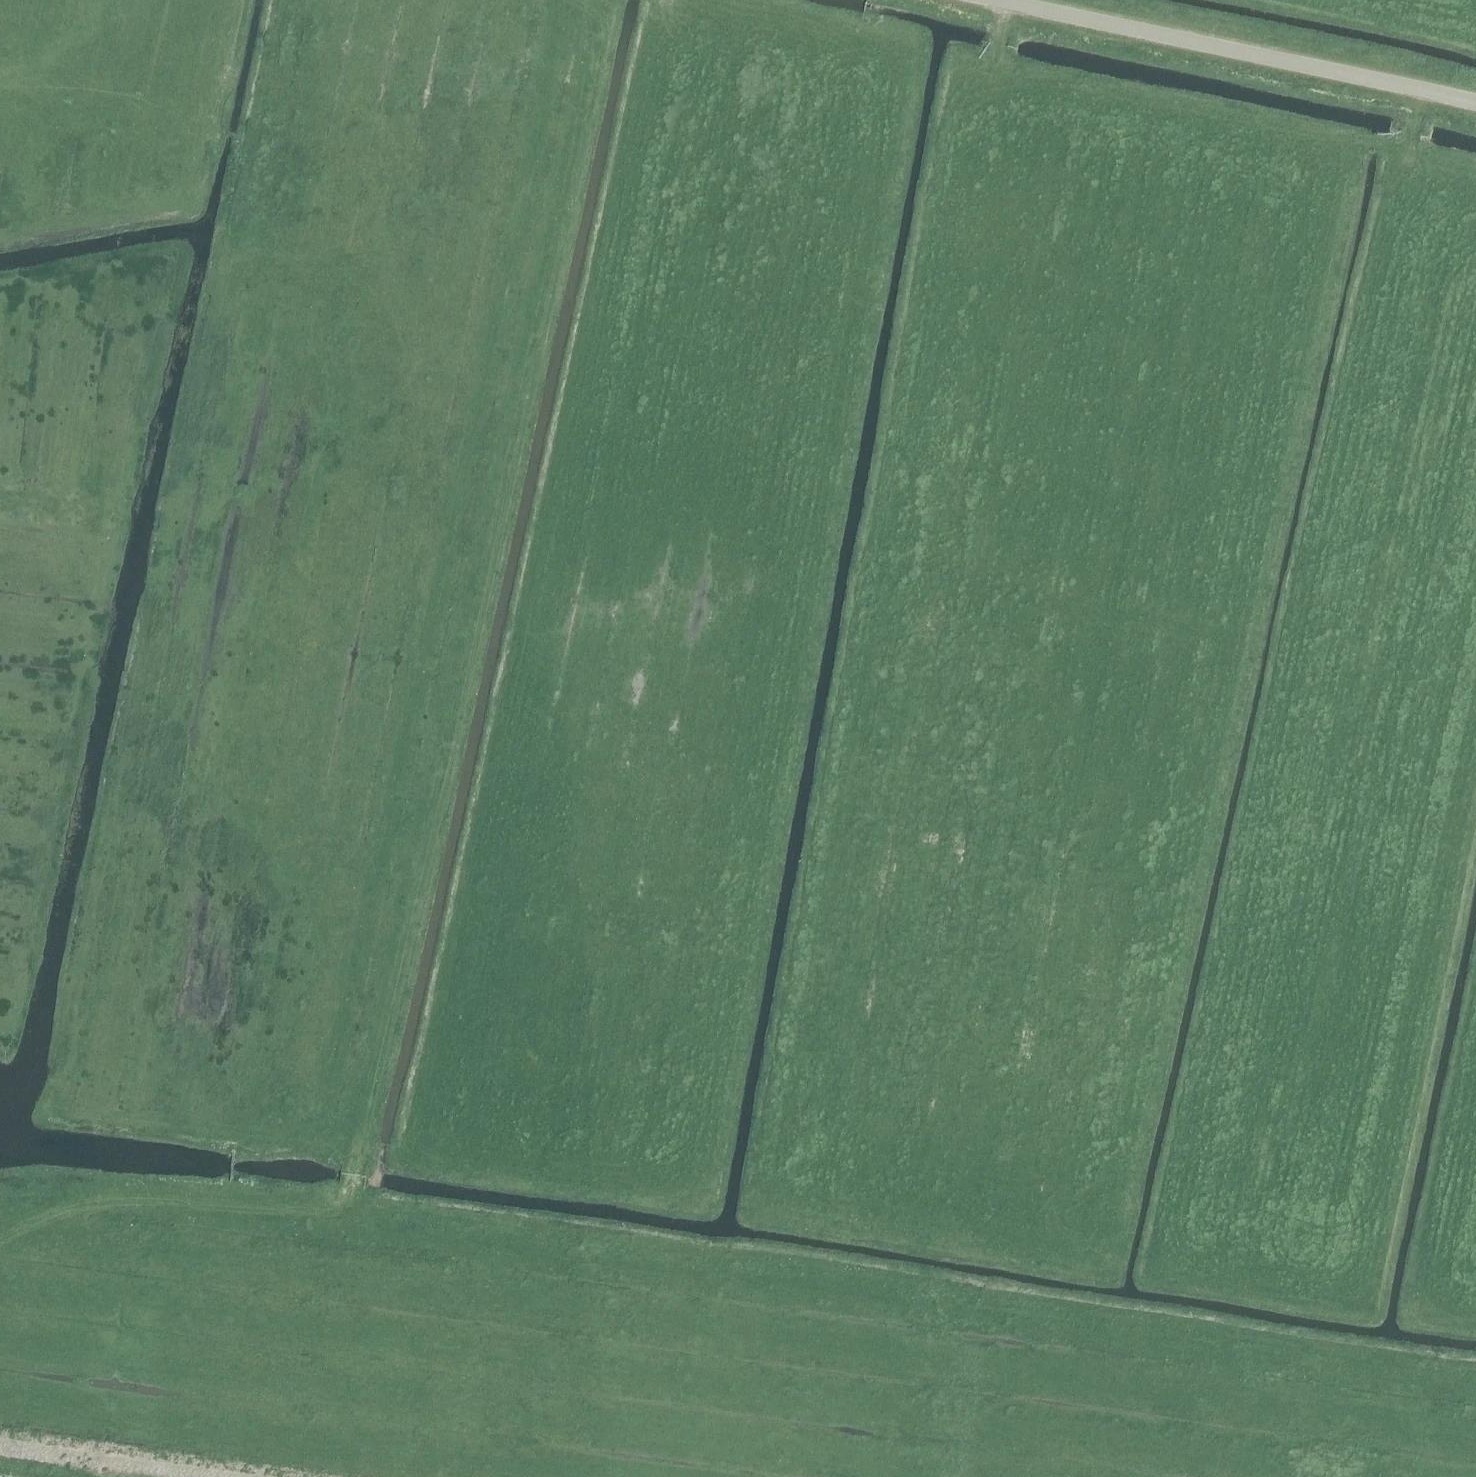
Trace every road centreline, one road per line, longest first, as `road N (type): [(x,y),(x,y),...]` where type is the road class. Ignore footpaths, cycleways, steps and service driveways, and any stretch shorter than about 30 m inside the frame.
road 1 (track): [(567,0),(525,408),(356,1192),(155,1209),(0,1237)]
road 2 (unclassified): [(1475,108),(993,0)]

